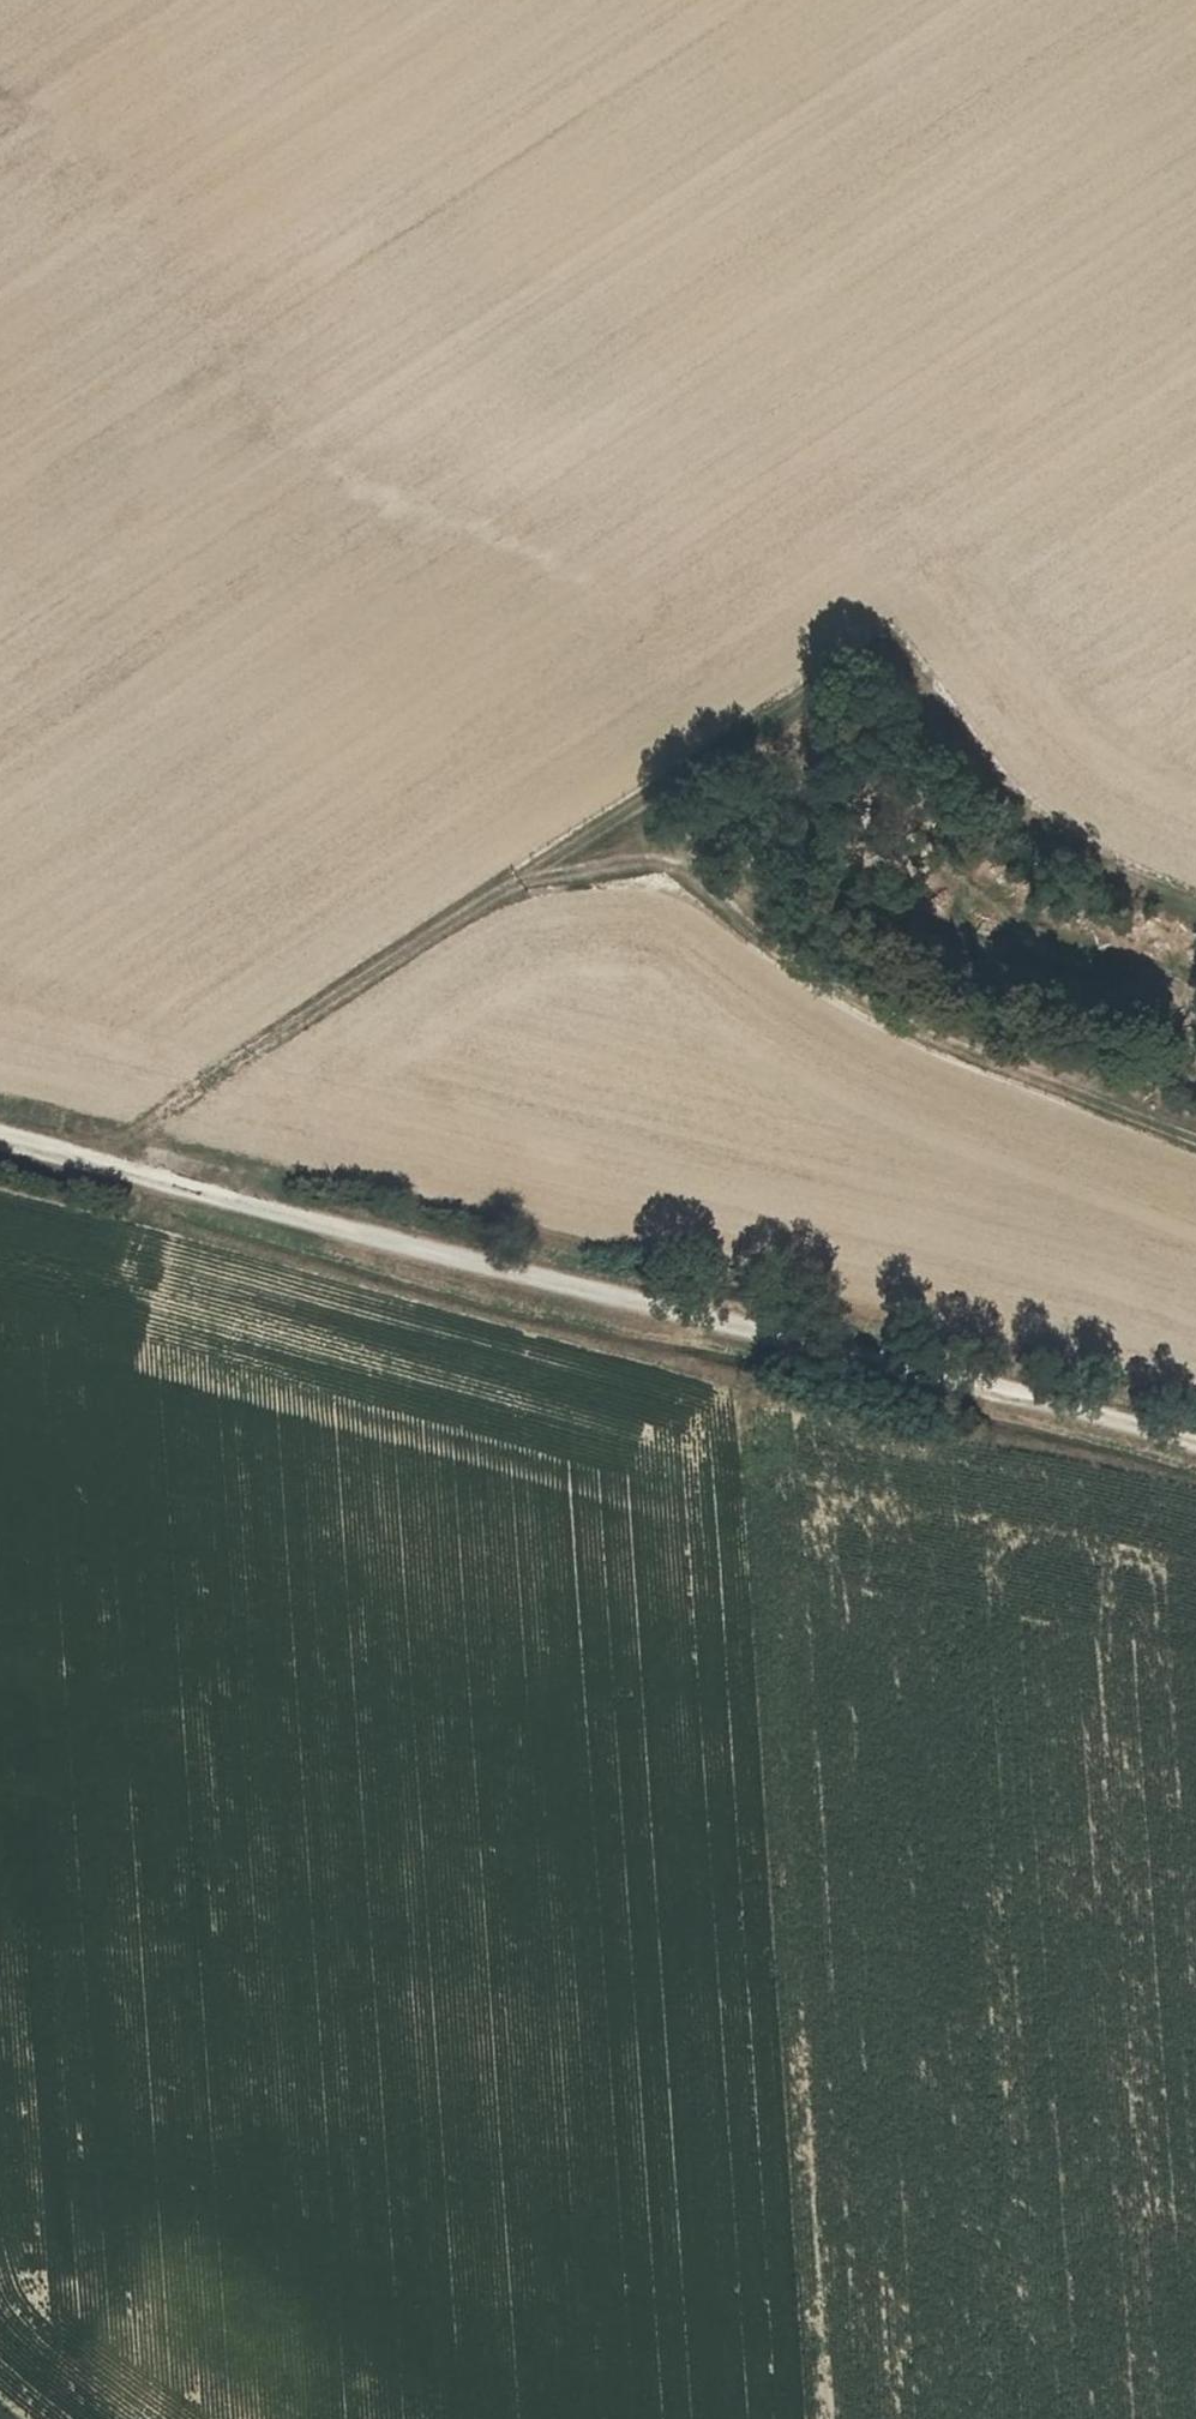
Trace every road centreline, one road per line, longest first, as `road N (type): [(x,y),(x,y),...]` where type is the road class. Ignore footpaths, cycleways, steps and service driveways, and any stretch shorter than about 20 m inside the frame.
road 1 (track): [(0,1139),(1195,1441)]

